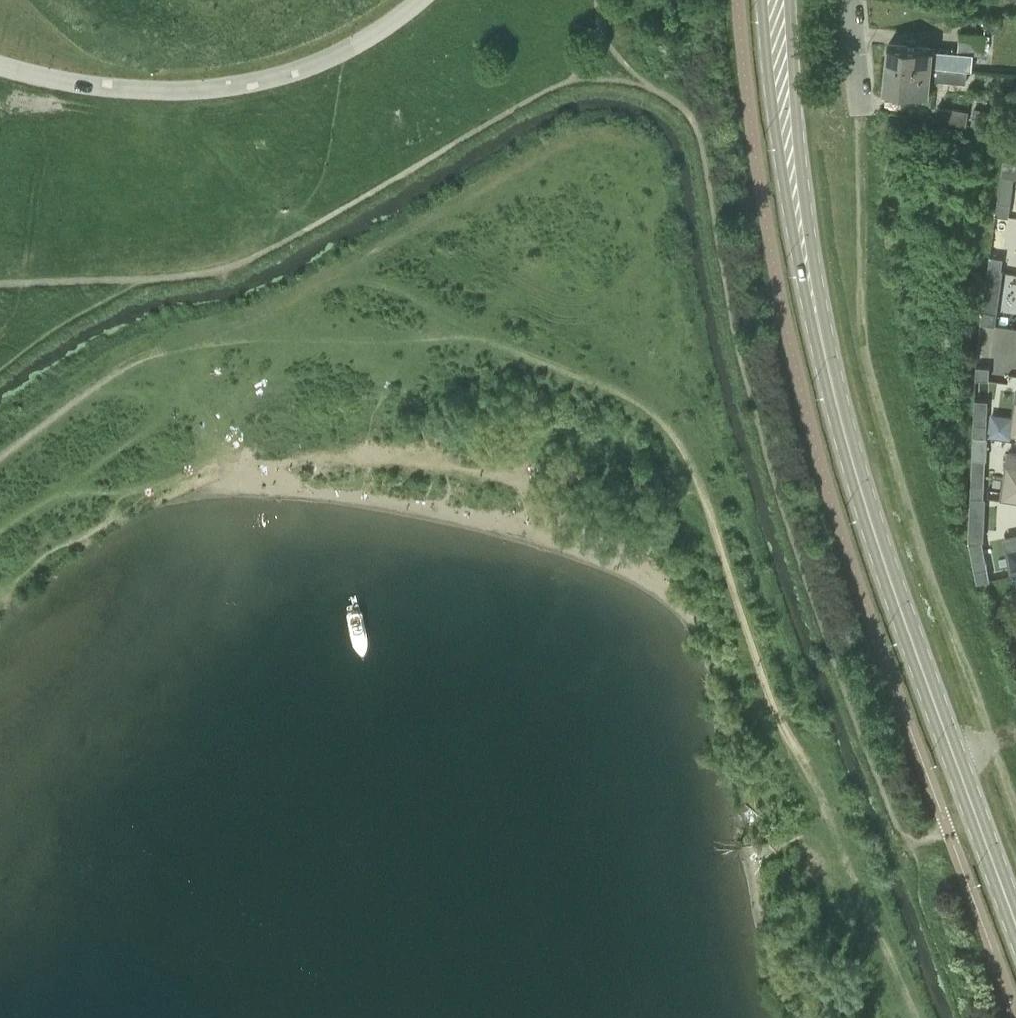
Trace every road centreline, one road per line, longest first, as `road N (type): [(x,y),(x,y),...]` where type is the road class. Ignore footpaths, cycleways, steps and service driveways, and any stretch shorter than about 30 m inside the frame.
road 1 (secondary): [(1015,925),(882,553),(832,385),(800,221),(776,0)]

